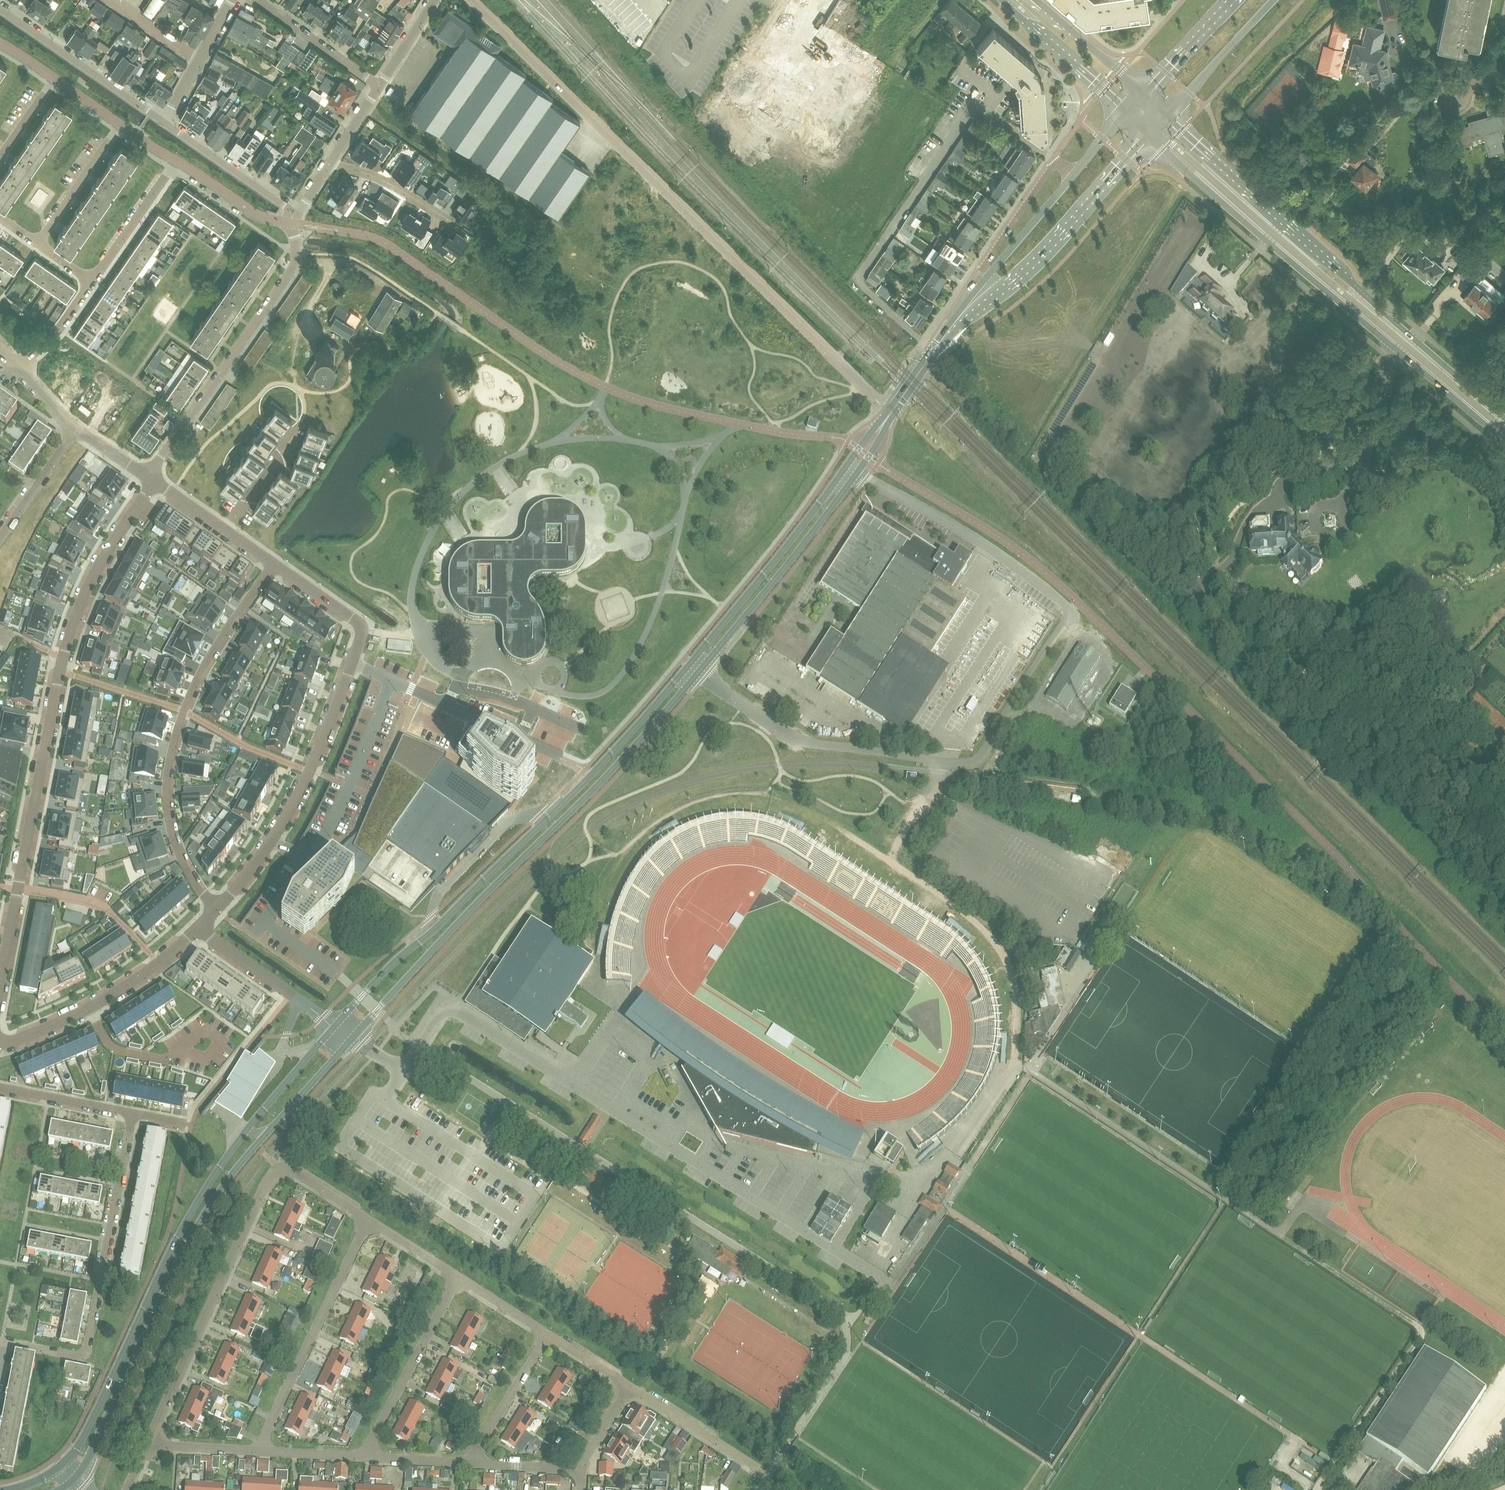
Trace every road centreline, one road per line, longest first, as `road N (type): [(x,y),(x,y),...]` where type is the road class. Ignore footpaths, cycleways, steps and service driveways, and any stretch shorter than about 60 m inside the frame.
road 1 (unclassified): [(891,412),(473,0)]
road 2 (residential): [(154,482),(94,576),(63,658),(0,981)]
road 3 (primary): [(71,1479),(200,1219),(251,1149),(352,1038)]
road 4 (primary): [(336,1027),(220,1165),(100,1404),(58,1468)]
road 5 (primary): [(690,663),(583,783),(336,1027)]
road 6 (primary): [(352,1038),(700,670)]
road 7 (unclassified): [(700,670),(804,741),(967,763),(980,757),(1072,607)]
road 8 (primary): [(1148,136),(1504,443)]
road 9 (primary): [(1504,419),(1167,117)]
road 10 (residential): [(271,564),(192,689),(170,753),(172,838),(214,909)]
road 11 (residential): [(134,1114),(86,1357),(5,1342)]
road 12 (residential): [(149,1439),(268,1179),(281,1168)]
road 13 (residential): [(147,477),(294,267),(295,224)]
road 14 (residential): [(214,909),(293,808),(353,664)]
road 15 (residential): [(262,1450),(368,1218)]
road 16 (unclassified): [(1072,607),(930,510),(857,473)]
road 17 (primary): [(846,465),(690,663)]
road 18 (primary): [(700,670),(857,473)]
road 19 (residential): [(0,1044),(116,993),(198,927)]
road 20 (primary): [(1003,290),(1148,136)]
road 21 (residential): [(369,1457),(459,1276)]
road 22 (unclassified): [(164,123),(0,8)]
road 23 (unclassified): [(198,927),(336,1027)]
road 24 (secondary): [(1003,0),(1127,112)]
road 25 (residential): [(1074,174),(1055,160),(985,264),(989,274)]
road 26 (primary): [(1167,117),(1275,0)]
road 27 (unclassified): [(295,213),(164,123)]
road 28 (residential): [(760,1469),(630,1386)]
road 29 (residential): [(92,285),(176,160)]
road 30 (residential): [(379,86),(257,0)]
road 31 (residential): [(477,1463),(480,1443),(549,1334)]
road 32 (residential): [(36,243),(121,124)]
road 33 (unclassified): [(353,664),(358,624),(271,564)]
road 34 (secondary): [(1144,95),(1035,0)]
road 35 (residential): [(330,164),(378,178),(453,223)]
road 36 (residential): [(295,224),(255,214),(176,160)]
road 37 (residential): [(0,1088),(134,1114)]
road 38 (residential): [(0,540),(75,430)]
road 39 (primary): [(1074,174),(989,274)]
road 40 (residential): [(301,425),(224,531)]
road 41 (primary): [(1229,0),(1144,95)]
road 42 (primary): [(891,412),(967,311)]

